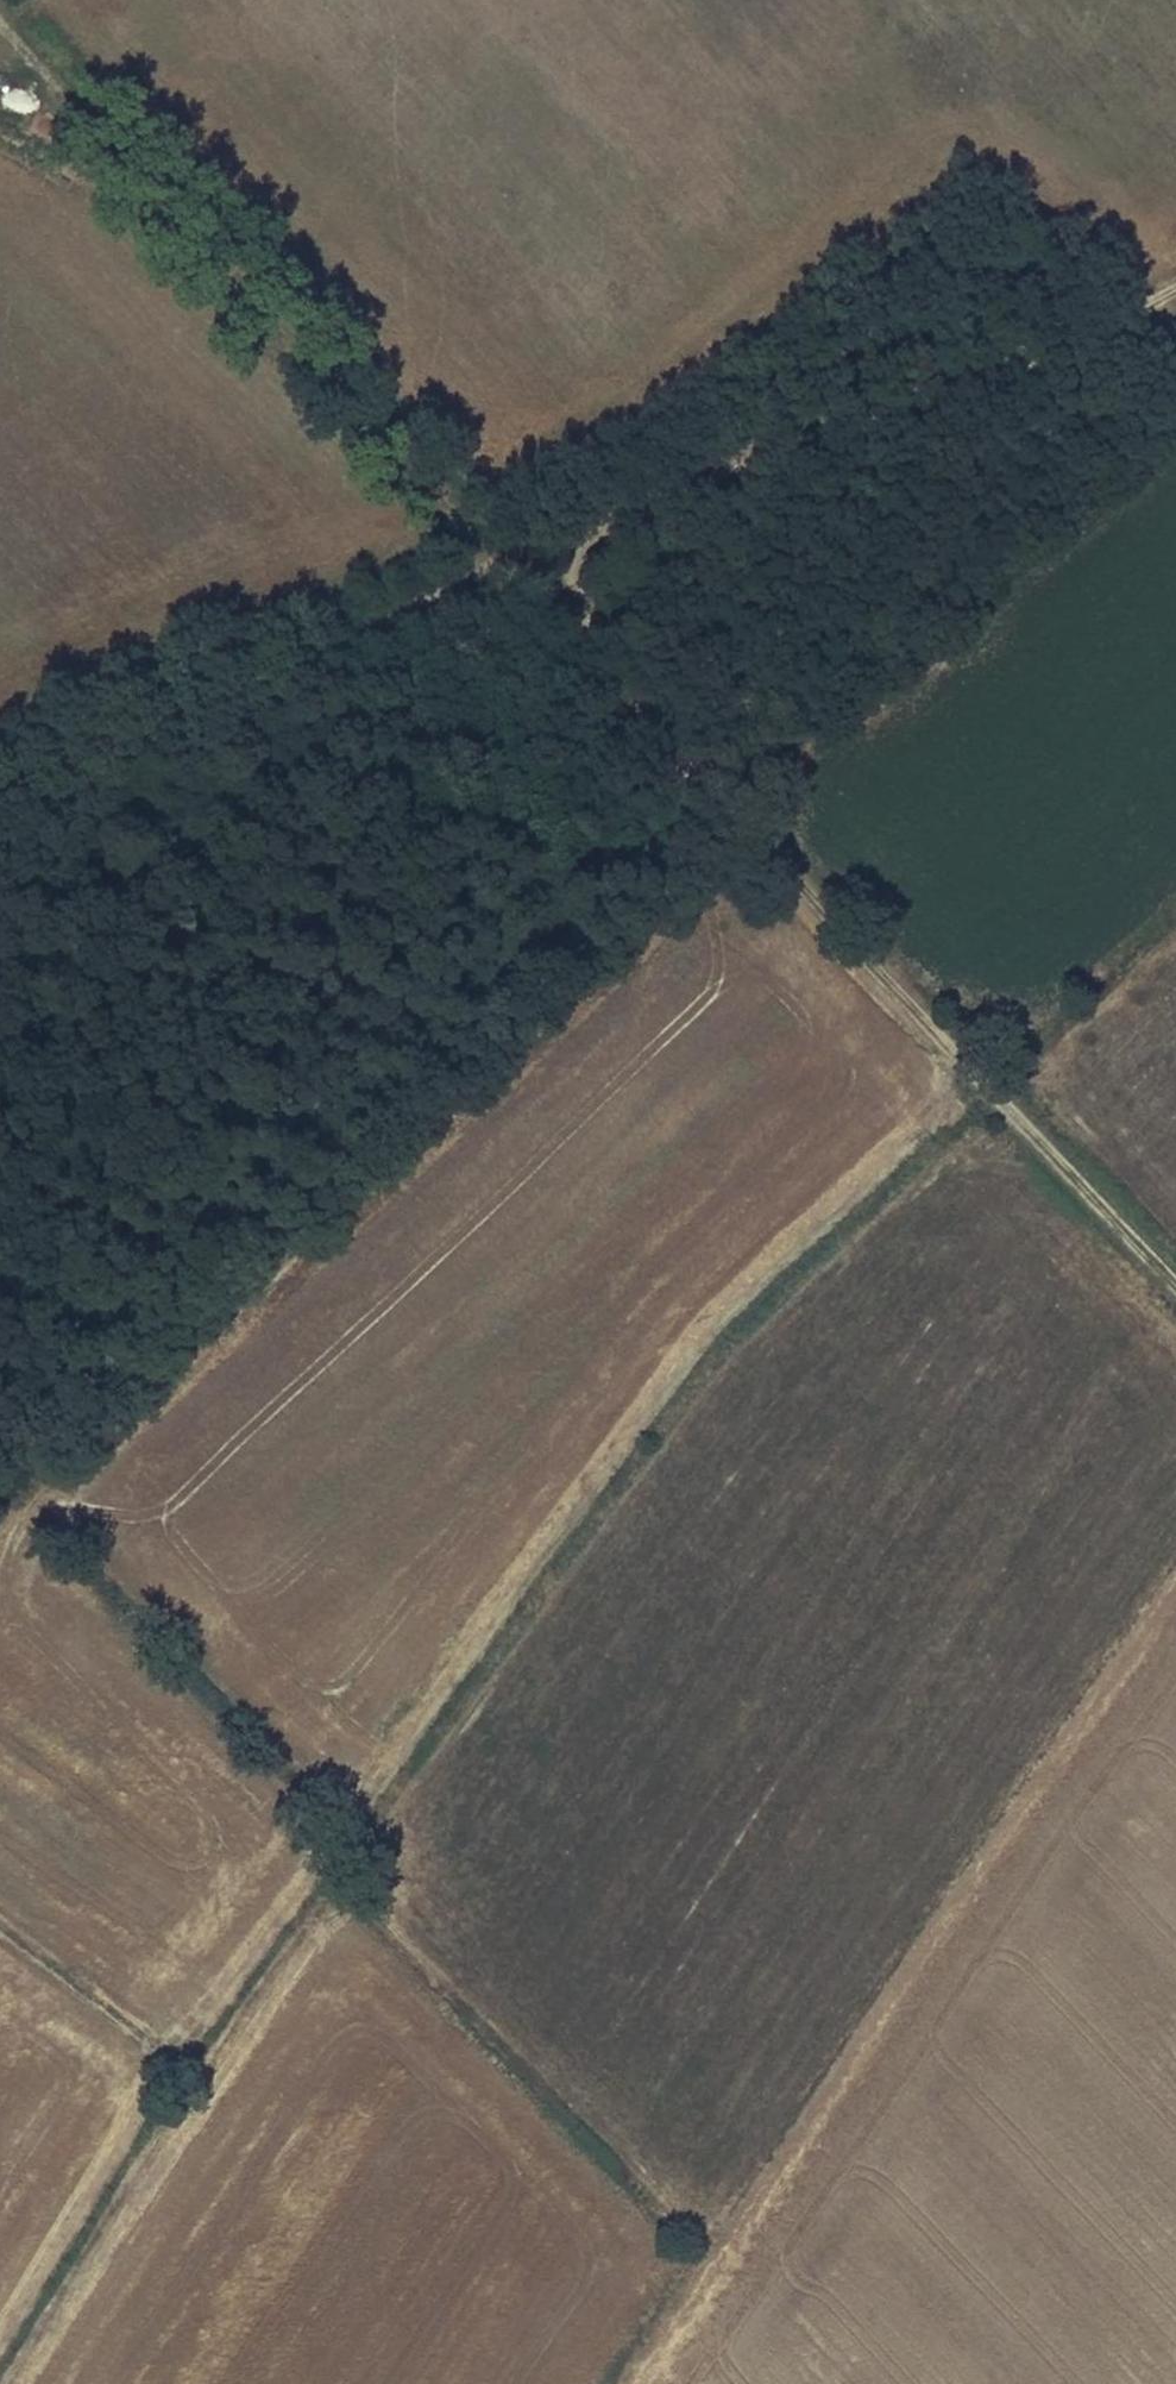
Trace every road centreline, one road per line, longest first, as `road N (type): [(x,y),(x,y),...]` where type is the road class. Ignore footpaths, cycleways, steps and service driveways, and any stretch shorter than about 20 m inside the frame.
road 1 (track): [(1175,300),(1135,322),(909,394),(257,696),(133,732),(0,799)]
road 2 (track): [(584,542),(577,582),(591,632),(1175,1262)]

